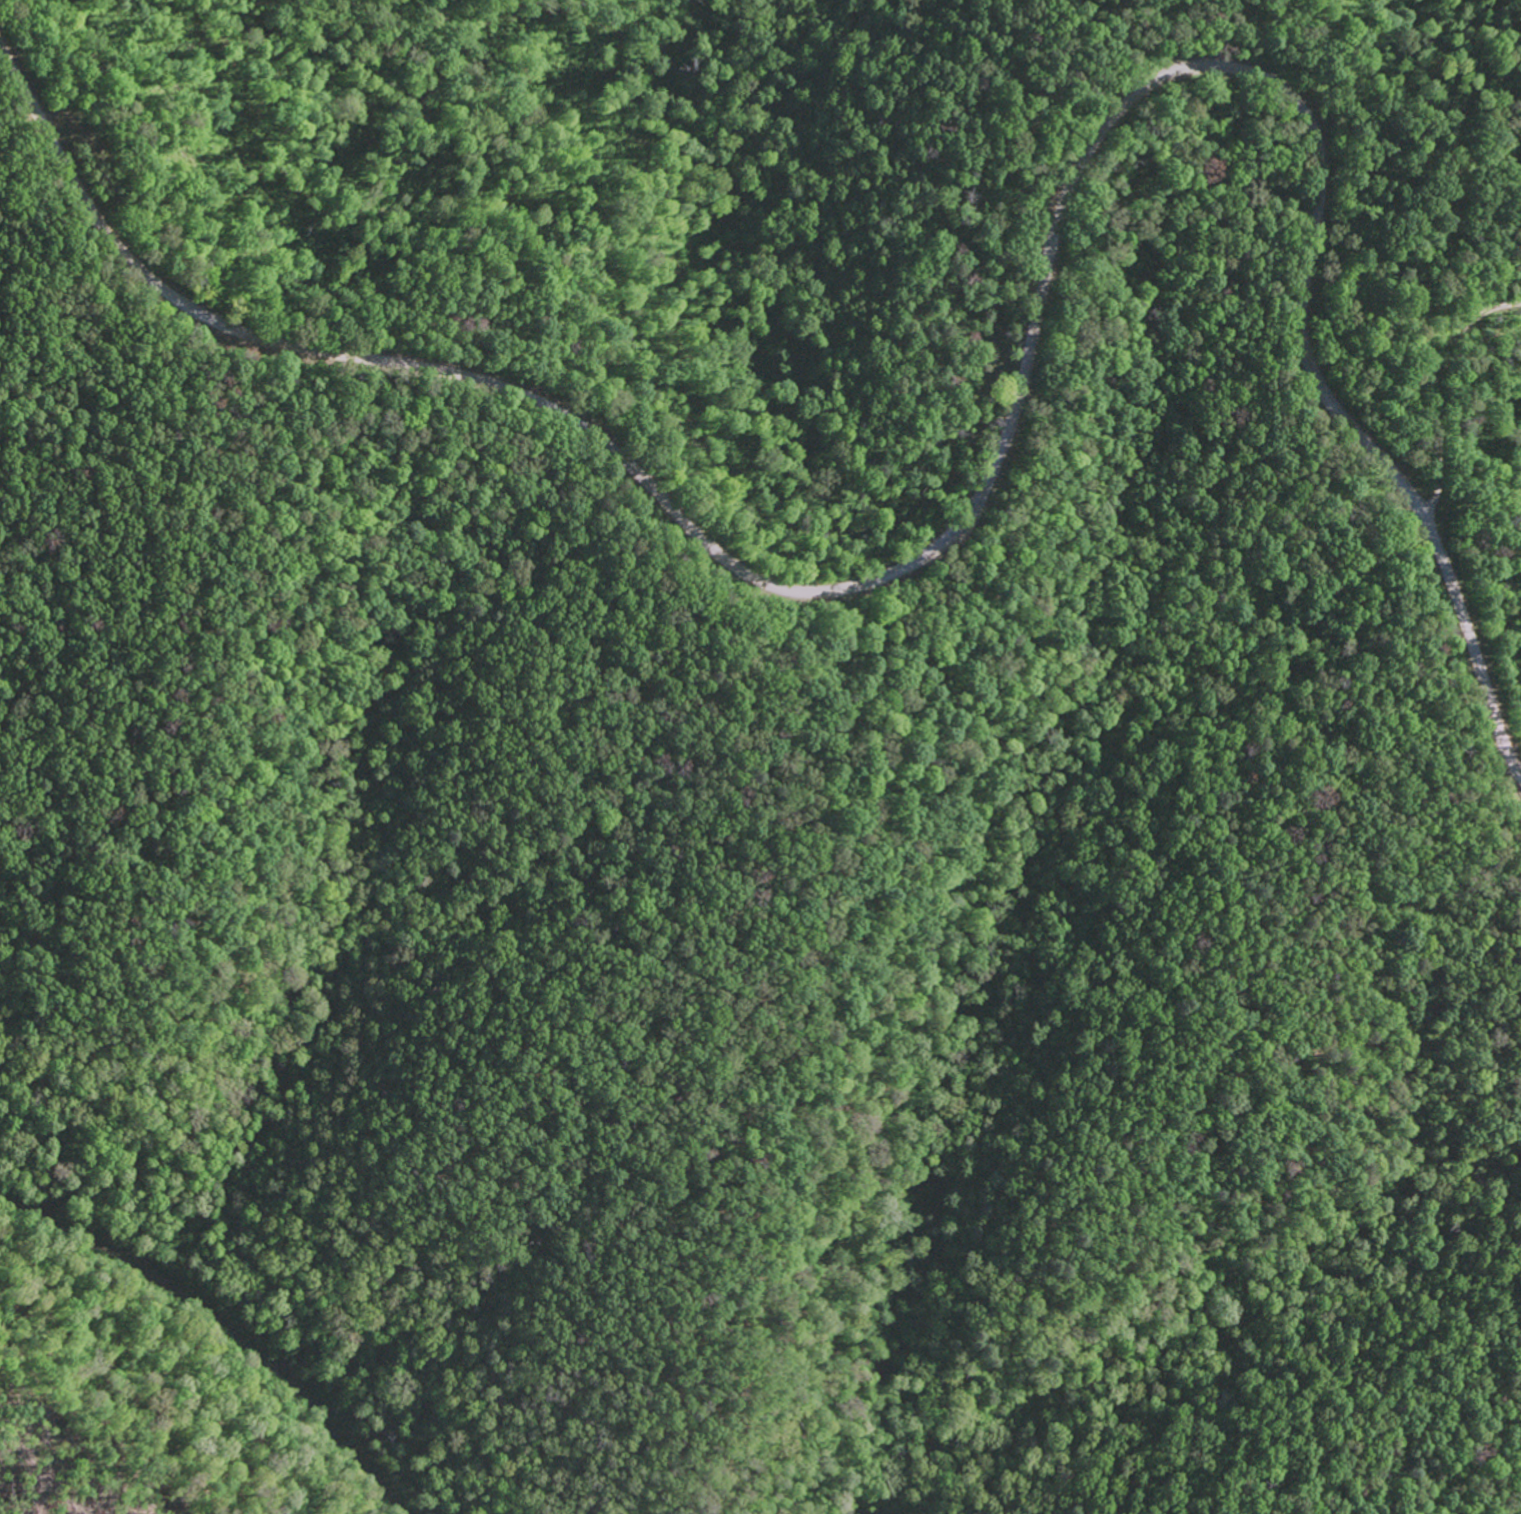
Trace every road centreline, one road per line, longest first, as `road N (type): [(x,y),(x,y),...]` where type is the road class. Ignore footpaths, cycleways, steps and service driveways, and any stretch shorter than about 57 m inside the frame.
road 1 (residential): [(1520,773),(1426,518),(1334,405),(1309,359),(1318,150),(1305,117),(1280,93),(1198,74),(1132,95),(1117,108),(1091,137),(1060,201),(1008,420),(973,508),(905,568),(810,593),(733,567),(635,467),(539,400),(411,364),(253,339),(188,307),(92,211),(0,47)]

